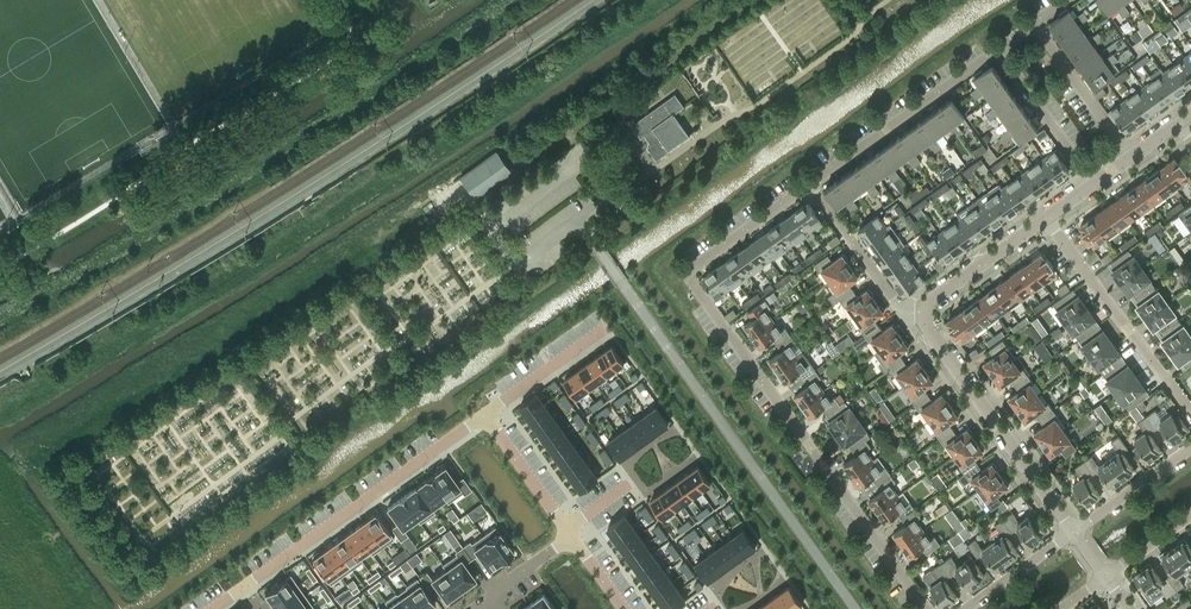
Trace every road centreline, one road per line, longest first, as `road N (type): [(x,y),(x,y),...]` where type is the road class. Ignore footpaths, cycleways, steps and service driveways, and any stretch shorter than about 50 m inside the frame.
road 1 (residential): [(929,608),(686,275),(811,187)]
road 2 (unclassified): [(856,608),(623,283)]
road 3 (residential): [(485,414),(243,586)]
road 4 (residential): [(1076,531),(925,316)]
road 5 (residential): [(1190,413),(1046,218)]
road 6 (residential): [(811,187),(999,50)]
road 7 (track): [(575,144),(583,122),(751,0)]
road 8 (residential): [(811,187),(903,312),(925,316)]
road 9 (residential): [(1131,158),(1034,23)]
road 10 (residential): [(1094,185),(999,50)]
road 11 (residential): [(925,316),(927,303),(1046,218)]
road 12 (residential): [(601,330),(485,414)]
road 13 (residential): [(1076,531),(1190,449)]
road 14 (residential): [(566,527),(485,414)]
road 15 (residential): [(1076,531),(968,608)]

